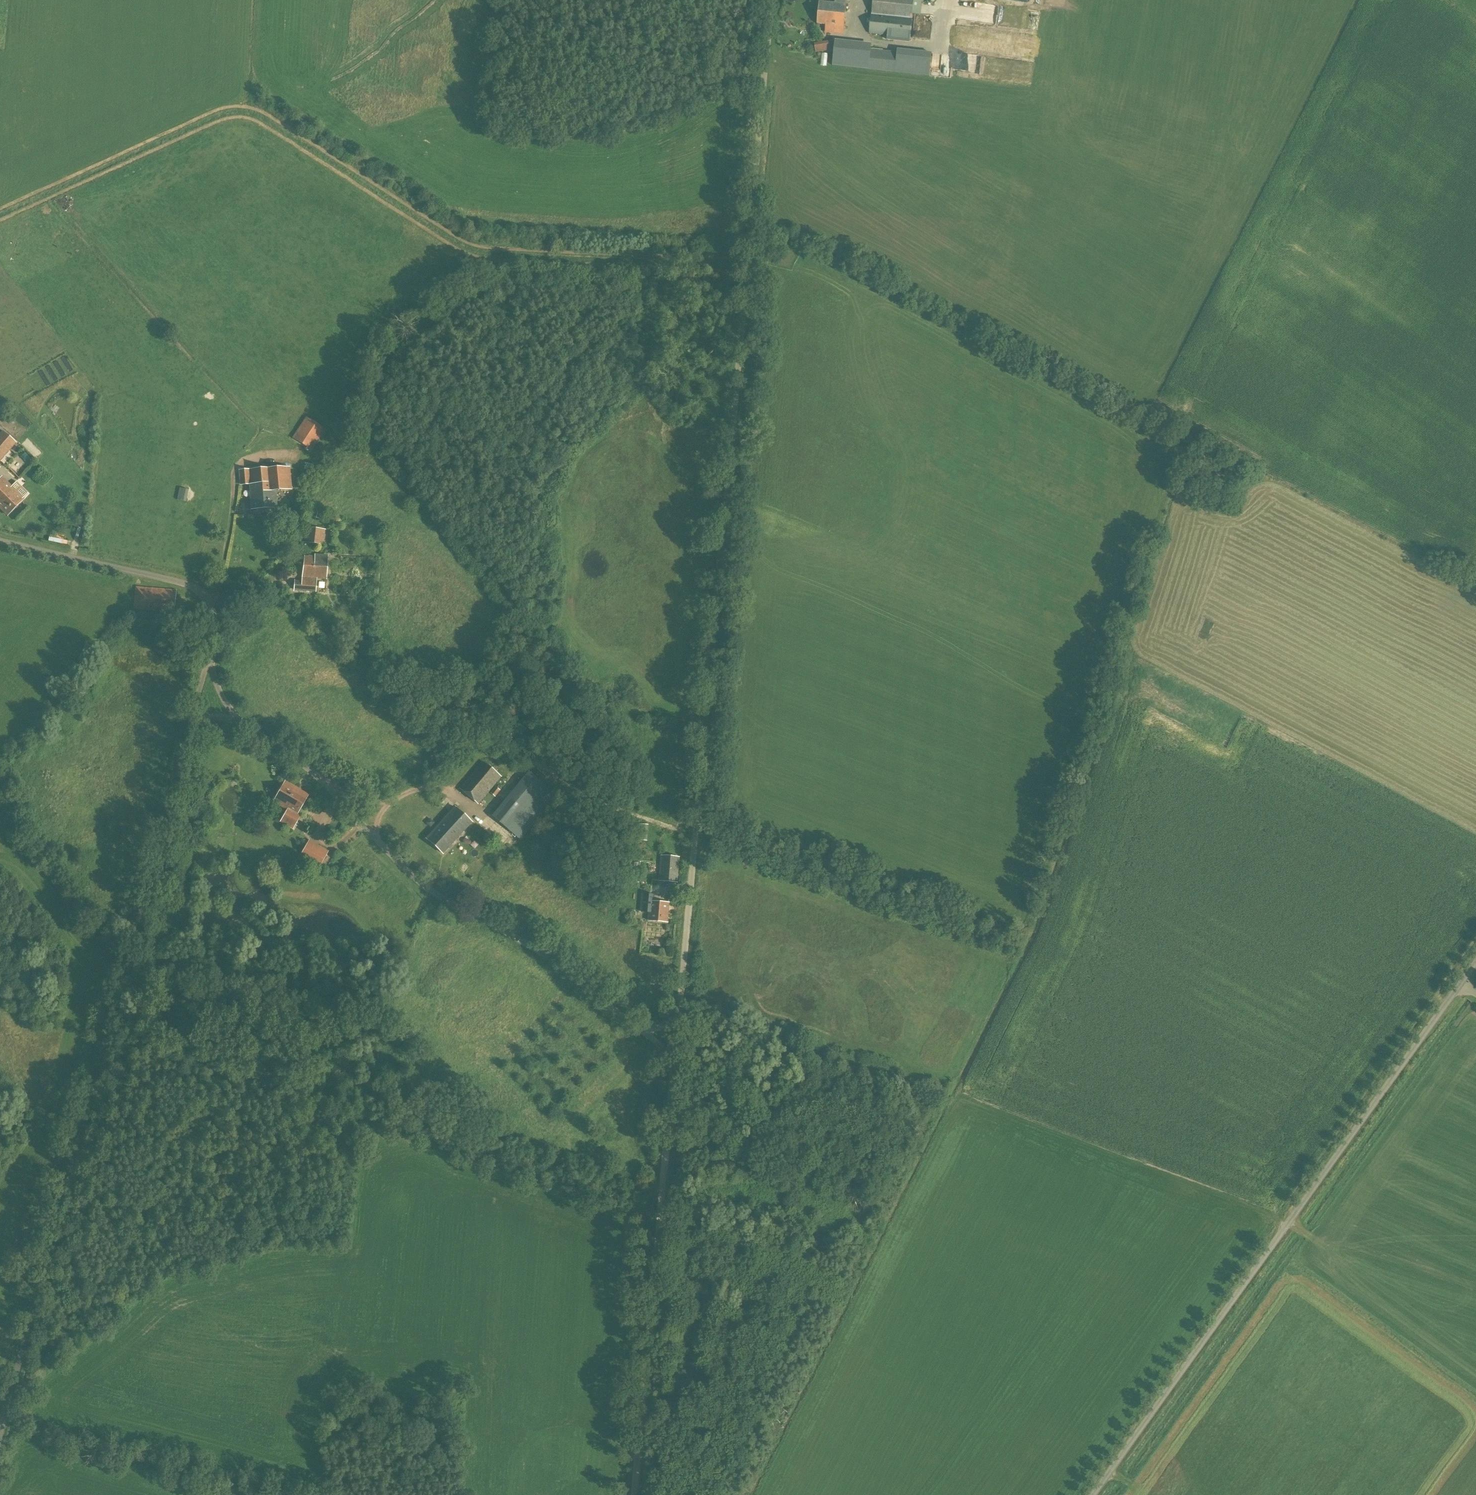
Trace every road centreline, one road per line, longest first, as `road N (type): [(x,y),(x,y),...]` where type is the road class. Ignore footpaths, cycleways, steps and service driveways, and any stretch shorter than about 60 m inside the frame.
road 1 (unclassified): [(679,1007),(772,0)]
road 2 (unclassified): [(0,1430),(188,729)]
road 3 (unclassified): [(1096,1494),(1475,963)]
road 4 (unclassified): [(642,1029),(532,947),(411,875),(318,773),(238,721)]
road 5 (track): [(634,1494),(675,1065)]
road 6 (unclassified): [(210,652),(212,605),(182,583),(0,543)]

